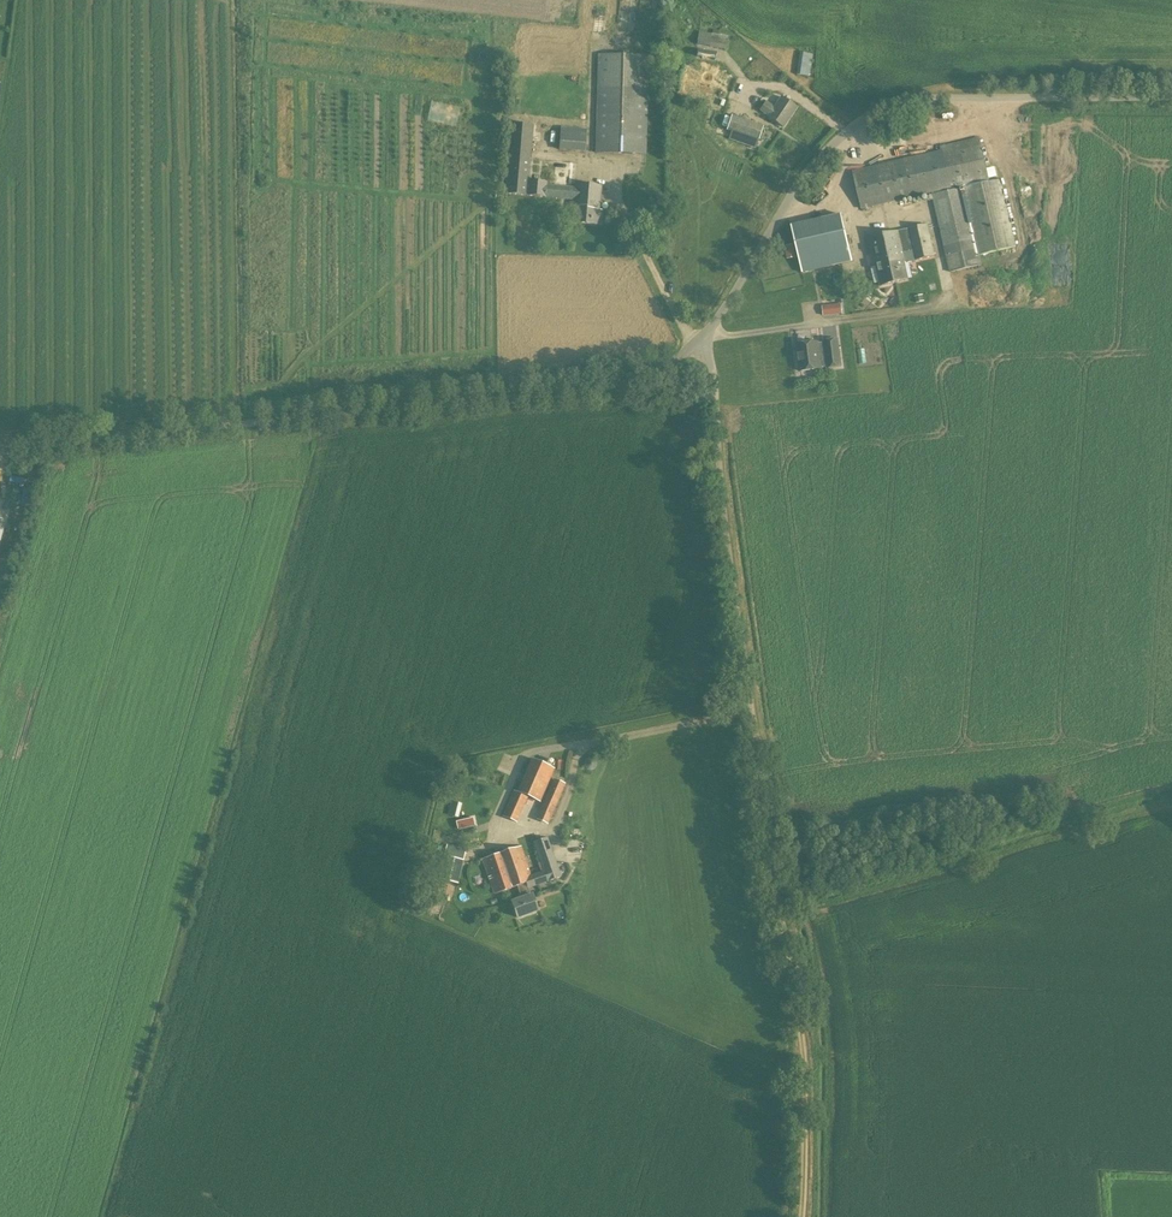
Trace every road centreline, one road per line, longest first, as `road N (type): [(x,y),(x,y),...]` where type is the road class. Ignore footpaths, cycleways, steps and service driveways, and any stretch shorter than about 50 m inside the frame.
road 1 (unclassified): [(0,449),(621,385),(701,338)]
road 2 (unclassified): [(701,338),(799,181),(852,123),(930,101),(1171,97)]
road 3 (track): [(801,1216),(804,1074),(755,725)]
road 4 (unclassified): [(755,725),(715,397),(701,338)]

